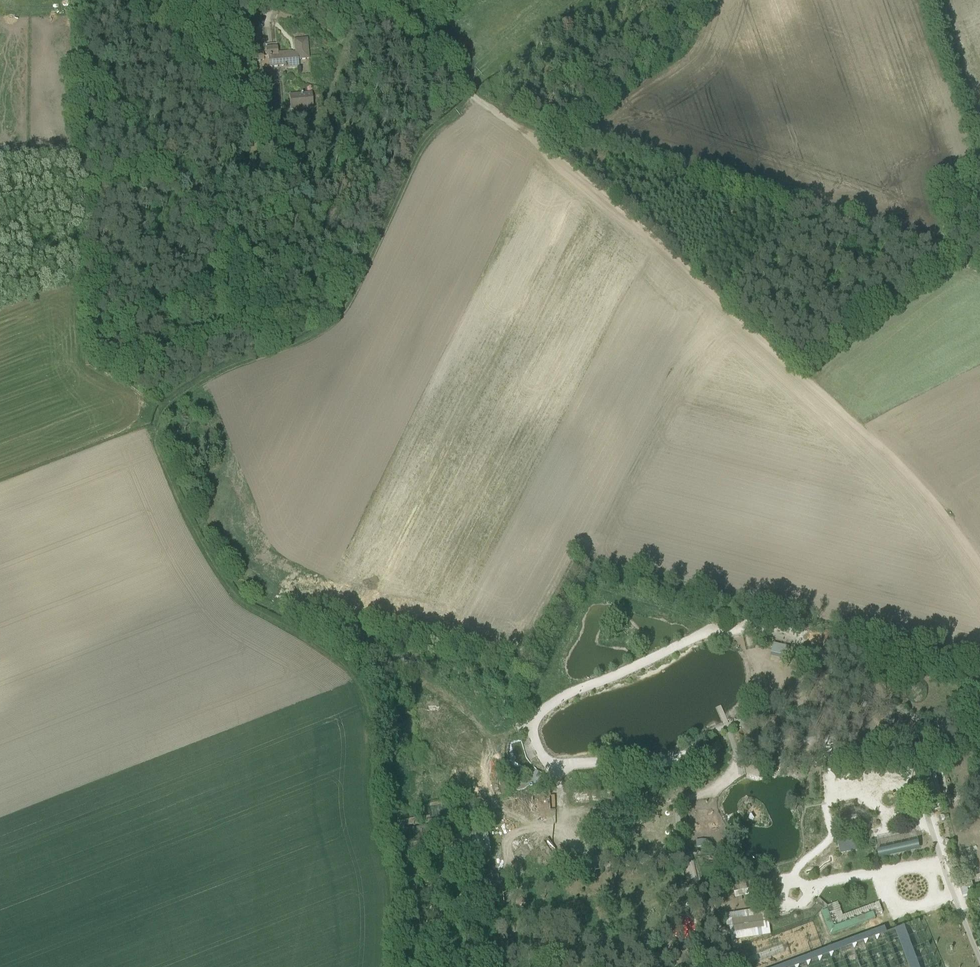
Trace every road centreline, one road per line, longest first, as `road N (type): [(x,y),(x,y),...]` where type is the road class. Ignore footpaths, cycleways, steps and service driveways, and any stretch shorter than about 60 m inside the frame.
road 1 (track): [(521,135),(623,211),(861,427),(918,486),(979,569)]
road 2 (track): [(521,135),(537,126),(658,155),(900,233),(979,270)]
road 3 (track): [(521,135),(351,0)]

